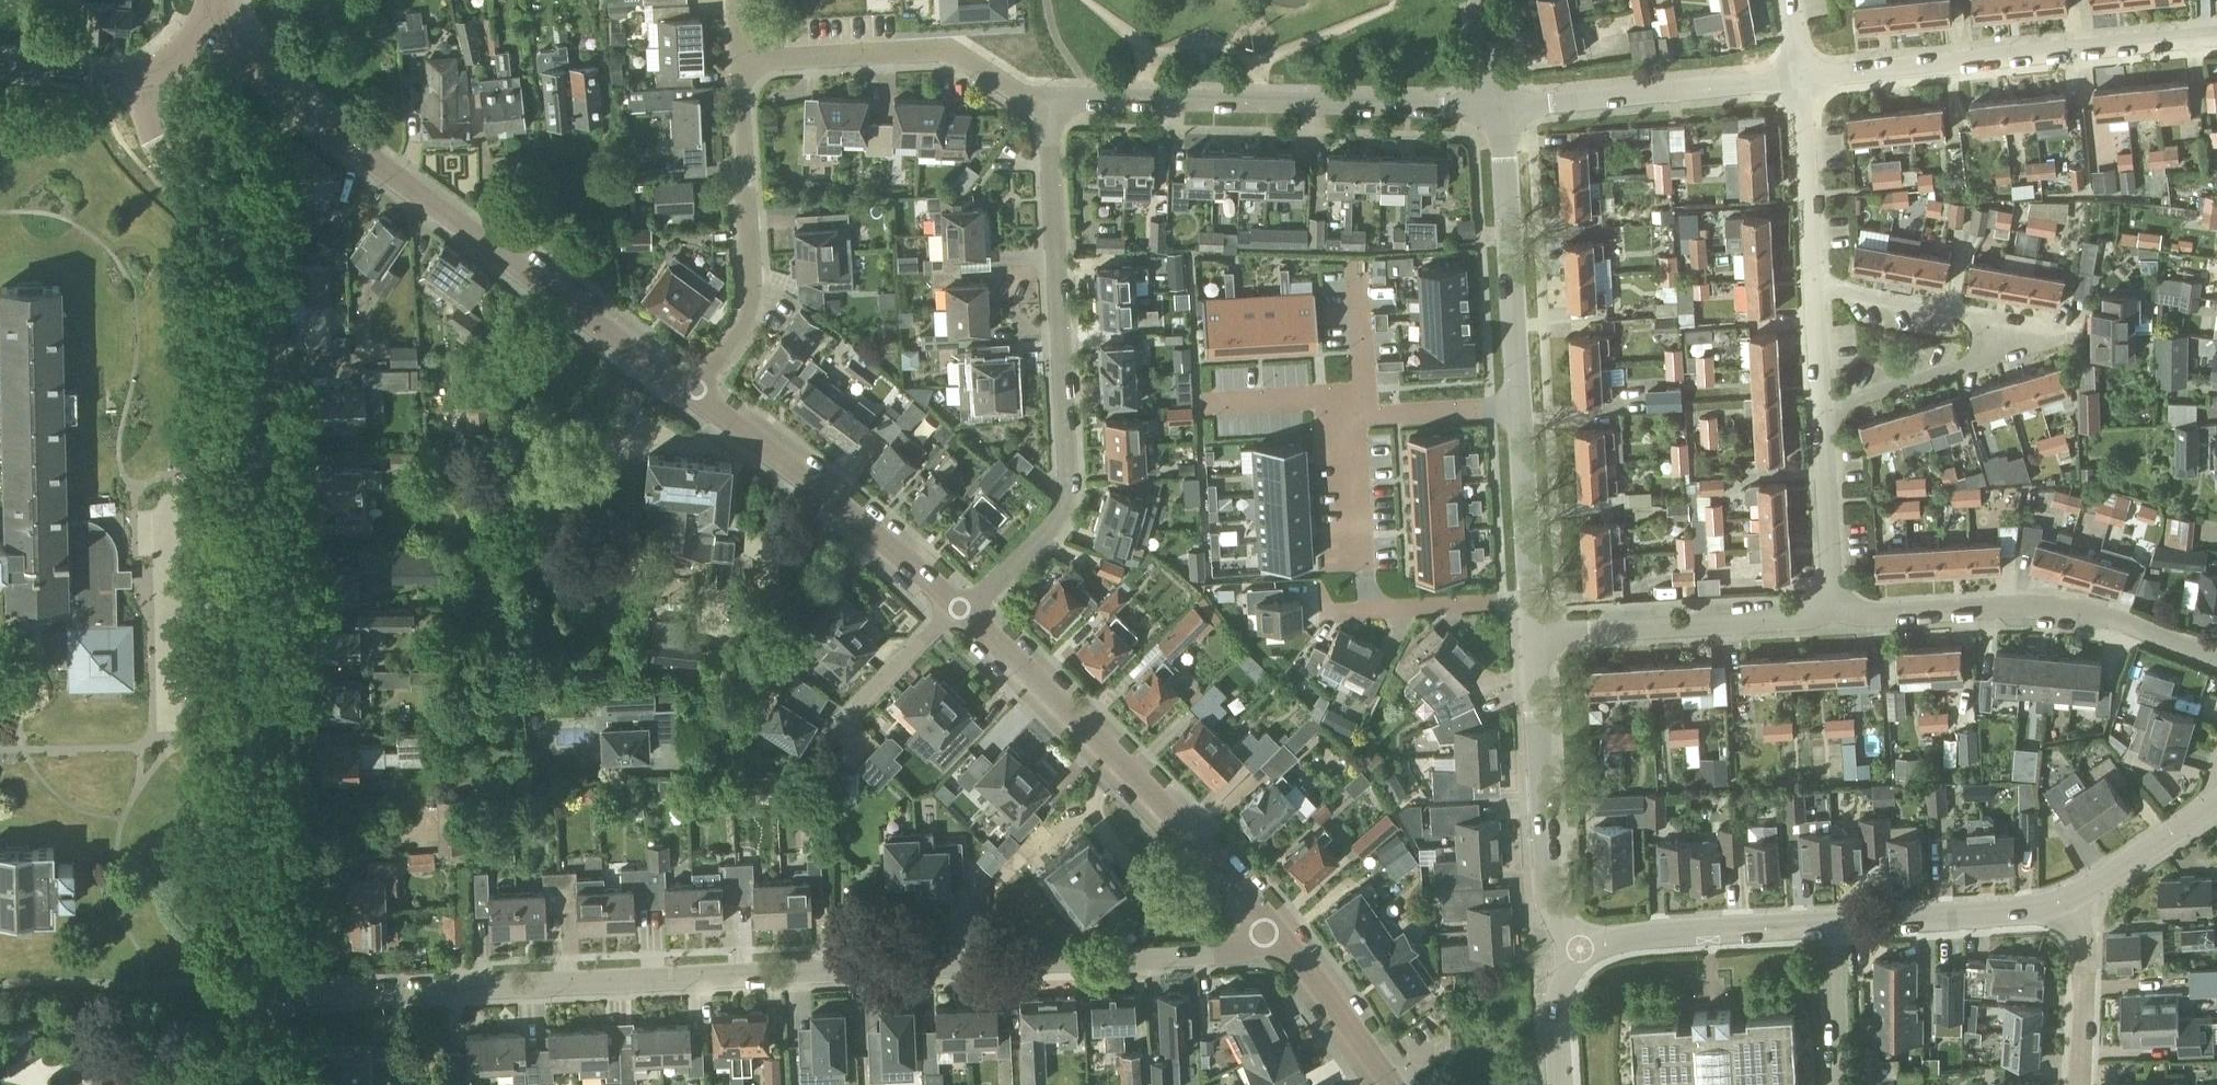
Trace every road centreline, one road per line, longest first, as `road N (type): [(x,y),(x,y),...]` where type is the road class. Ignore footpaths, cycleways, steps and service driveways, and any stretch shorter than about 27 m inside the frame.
road 1 (residential): [(249,993),(1221,953),(1271,933)]
road 2 (residential): [(249,993),(225,211),(208,181),(151,133),(124,79)]
road 3 (tertiary): [(227,38),(259,79),(697,396)]
road 4 (residential): [(964,607),(1054,520),(1066,495),(1056,113)]
road 5 (tertiary): [(1582,955),(1639,939),(2019,911),(2073,896)]
road 6 (tertiary): [(964,607),(1103,737),(1271,933)]
road 7 (residential): [(1056,113),(1068,102),(1146,97),(1496,109)]
road 8 (residential): [(1801,80),(2216,38)]
road 9 (residential): [(1822,410),(1971,364),(2003,351),(2009,338),(2002,326),(1969,314),(1815,285)]
road 10 (residential): [(1833,614),(2061,607),(2216,654)]
road 11 (residential): [(697,396),(744,326),(750,297),(740,64)]
road 12 (tertiary): [(697,396),(964,607)]
road 13 (residential): [(1056,113),(944,48),(740,64)]
road 14 (residential): [(1582,955),(1546,876),(1532,636)]
road 15 (residential): [(1496,109),(1801,80)]
road 16 (residential): [(1532,636),(1833,614)]
road 17 (residential): [(1516,409),(1496,109)]
road 18 (residential): [(1532,636),(1516,409)]
road 19 (residential): [(1815,285),(1801,80)]
road 20 (residential): [(1833,614),(1822,410)]
road 21 (residential): [(828,750),(964,607)]
road 22 (tertiary): [(1271,933),(1392,1084)]
road 23 (residential): [(2083,1084),(2084,950),(2073,896)]
road 24 (tertiary): [(2073,896),(2216,801)]
road 25 (residential): [(1357,417),(1516,409)]
road 26 (residential): [(1210,407),(1356,399)]
road 27 (residential): [(1363,559),(1357,417)]
road 28 (tertiary): [(1561,1084),(1557,1006),(1582,955)]
road 29 (residential): [(1351,271),(1356,399)]
road 30 (residential): [(1822,410),(1815,285)]
road 31 (tertiary): [(124,79),(0,71)]

